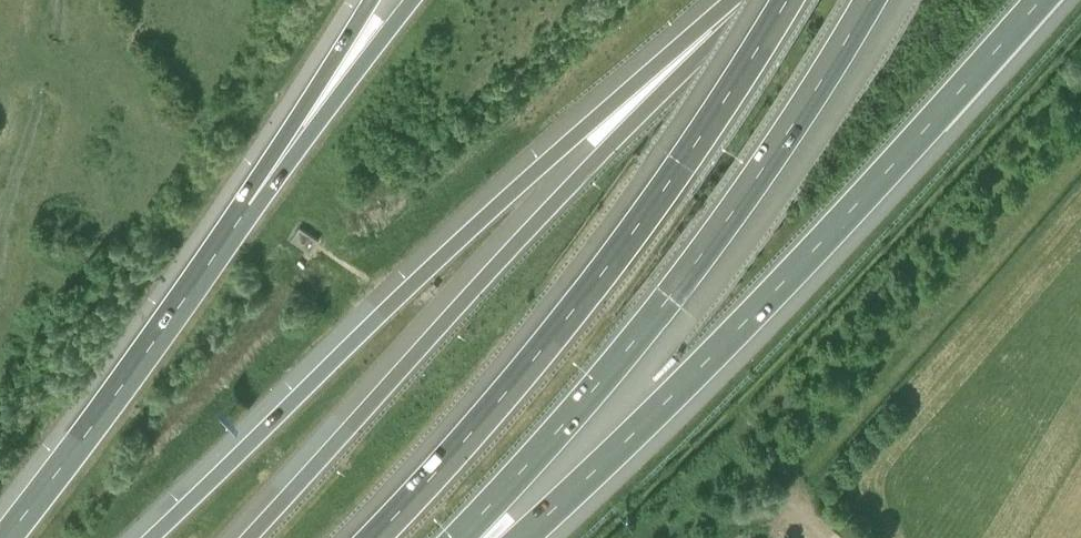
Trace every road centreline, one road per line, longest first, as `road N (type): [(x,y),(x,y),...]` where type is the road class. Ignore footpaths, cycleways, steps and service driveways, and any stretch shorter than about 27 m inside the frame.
road 1 (motorway): [(730,0),(317,372),(149,537)]
road 2 (motorway): [(519,537),(774,295),(1043,0)]
road 3 (motorway): [(770,0),(618,148),(251,537)]
road 4 (motorway): [(788,0),(625,243),(372,537)]
road 5 (motorway): [(463,537),(701,257),(869,0)]
road 6 (trunk): [(208,265),(2,537)]
road 7 (trunk): [(413,0),(208,265)]
road 8 (trunk): [(367,0),(208,265)]

